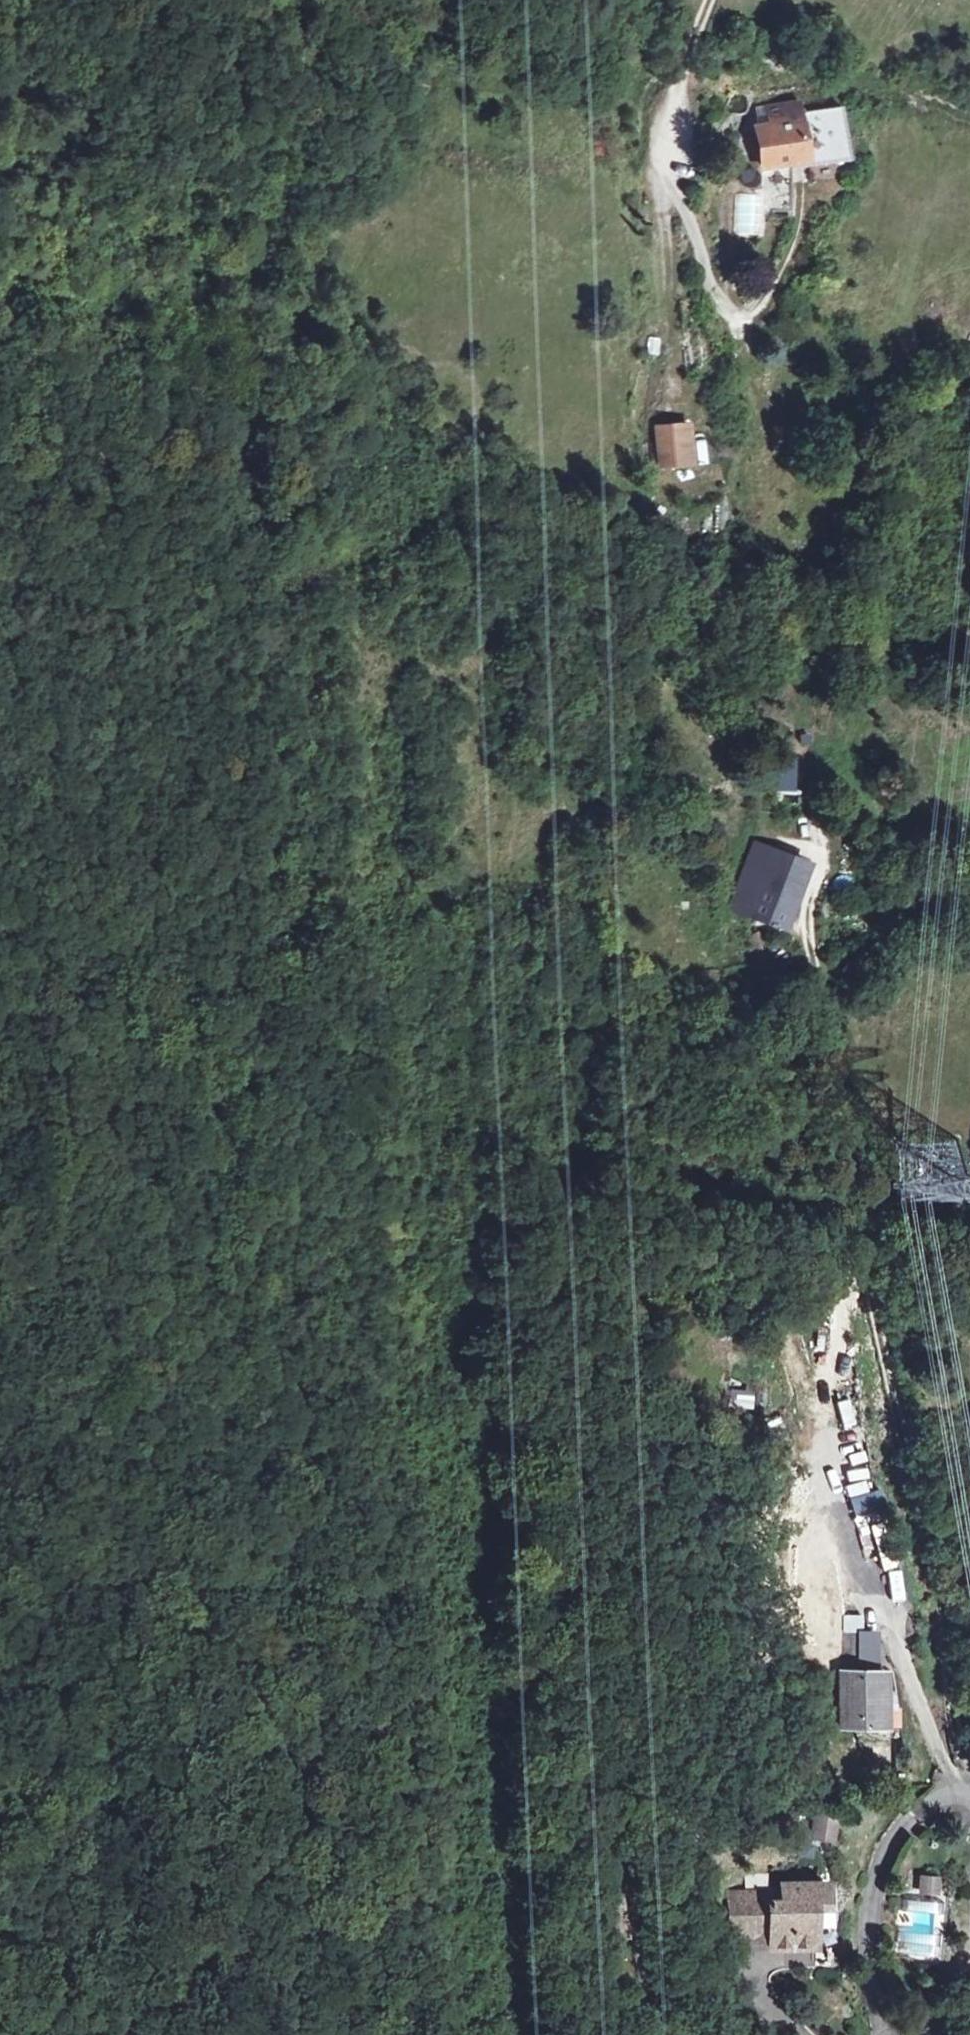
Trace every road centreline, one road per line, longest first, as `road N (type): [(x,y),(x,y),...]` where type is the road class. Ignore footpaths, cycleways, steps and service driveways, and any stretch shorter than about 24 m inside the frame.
road 1 (track): [(342,0),(298,121),(251,399),(264,520)]
road 2 (track): [(710,0),(678,94),(667,167),(709,289),(730,318),(746,319),(768,292),(796,232),(799,182)]
road 3 (track): [(667,167),(673,369)]

